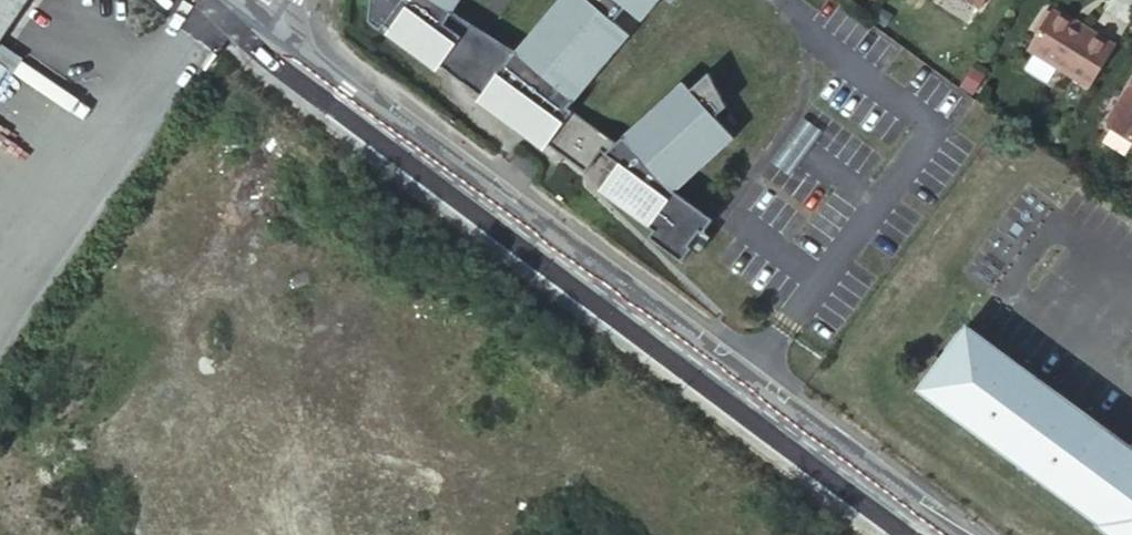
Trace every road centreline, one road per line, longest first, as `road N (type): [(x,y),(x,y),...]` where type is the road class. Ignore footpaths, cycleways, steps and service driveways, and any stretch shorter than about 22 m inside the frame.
road 1 (tertiary): [(261,20),(343,95),(937,534)]

